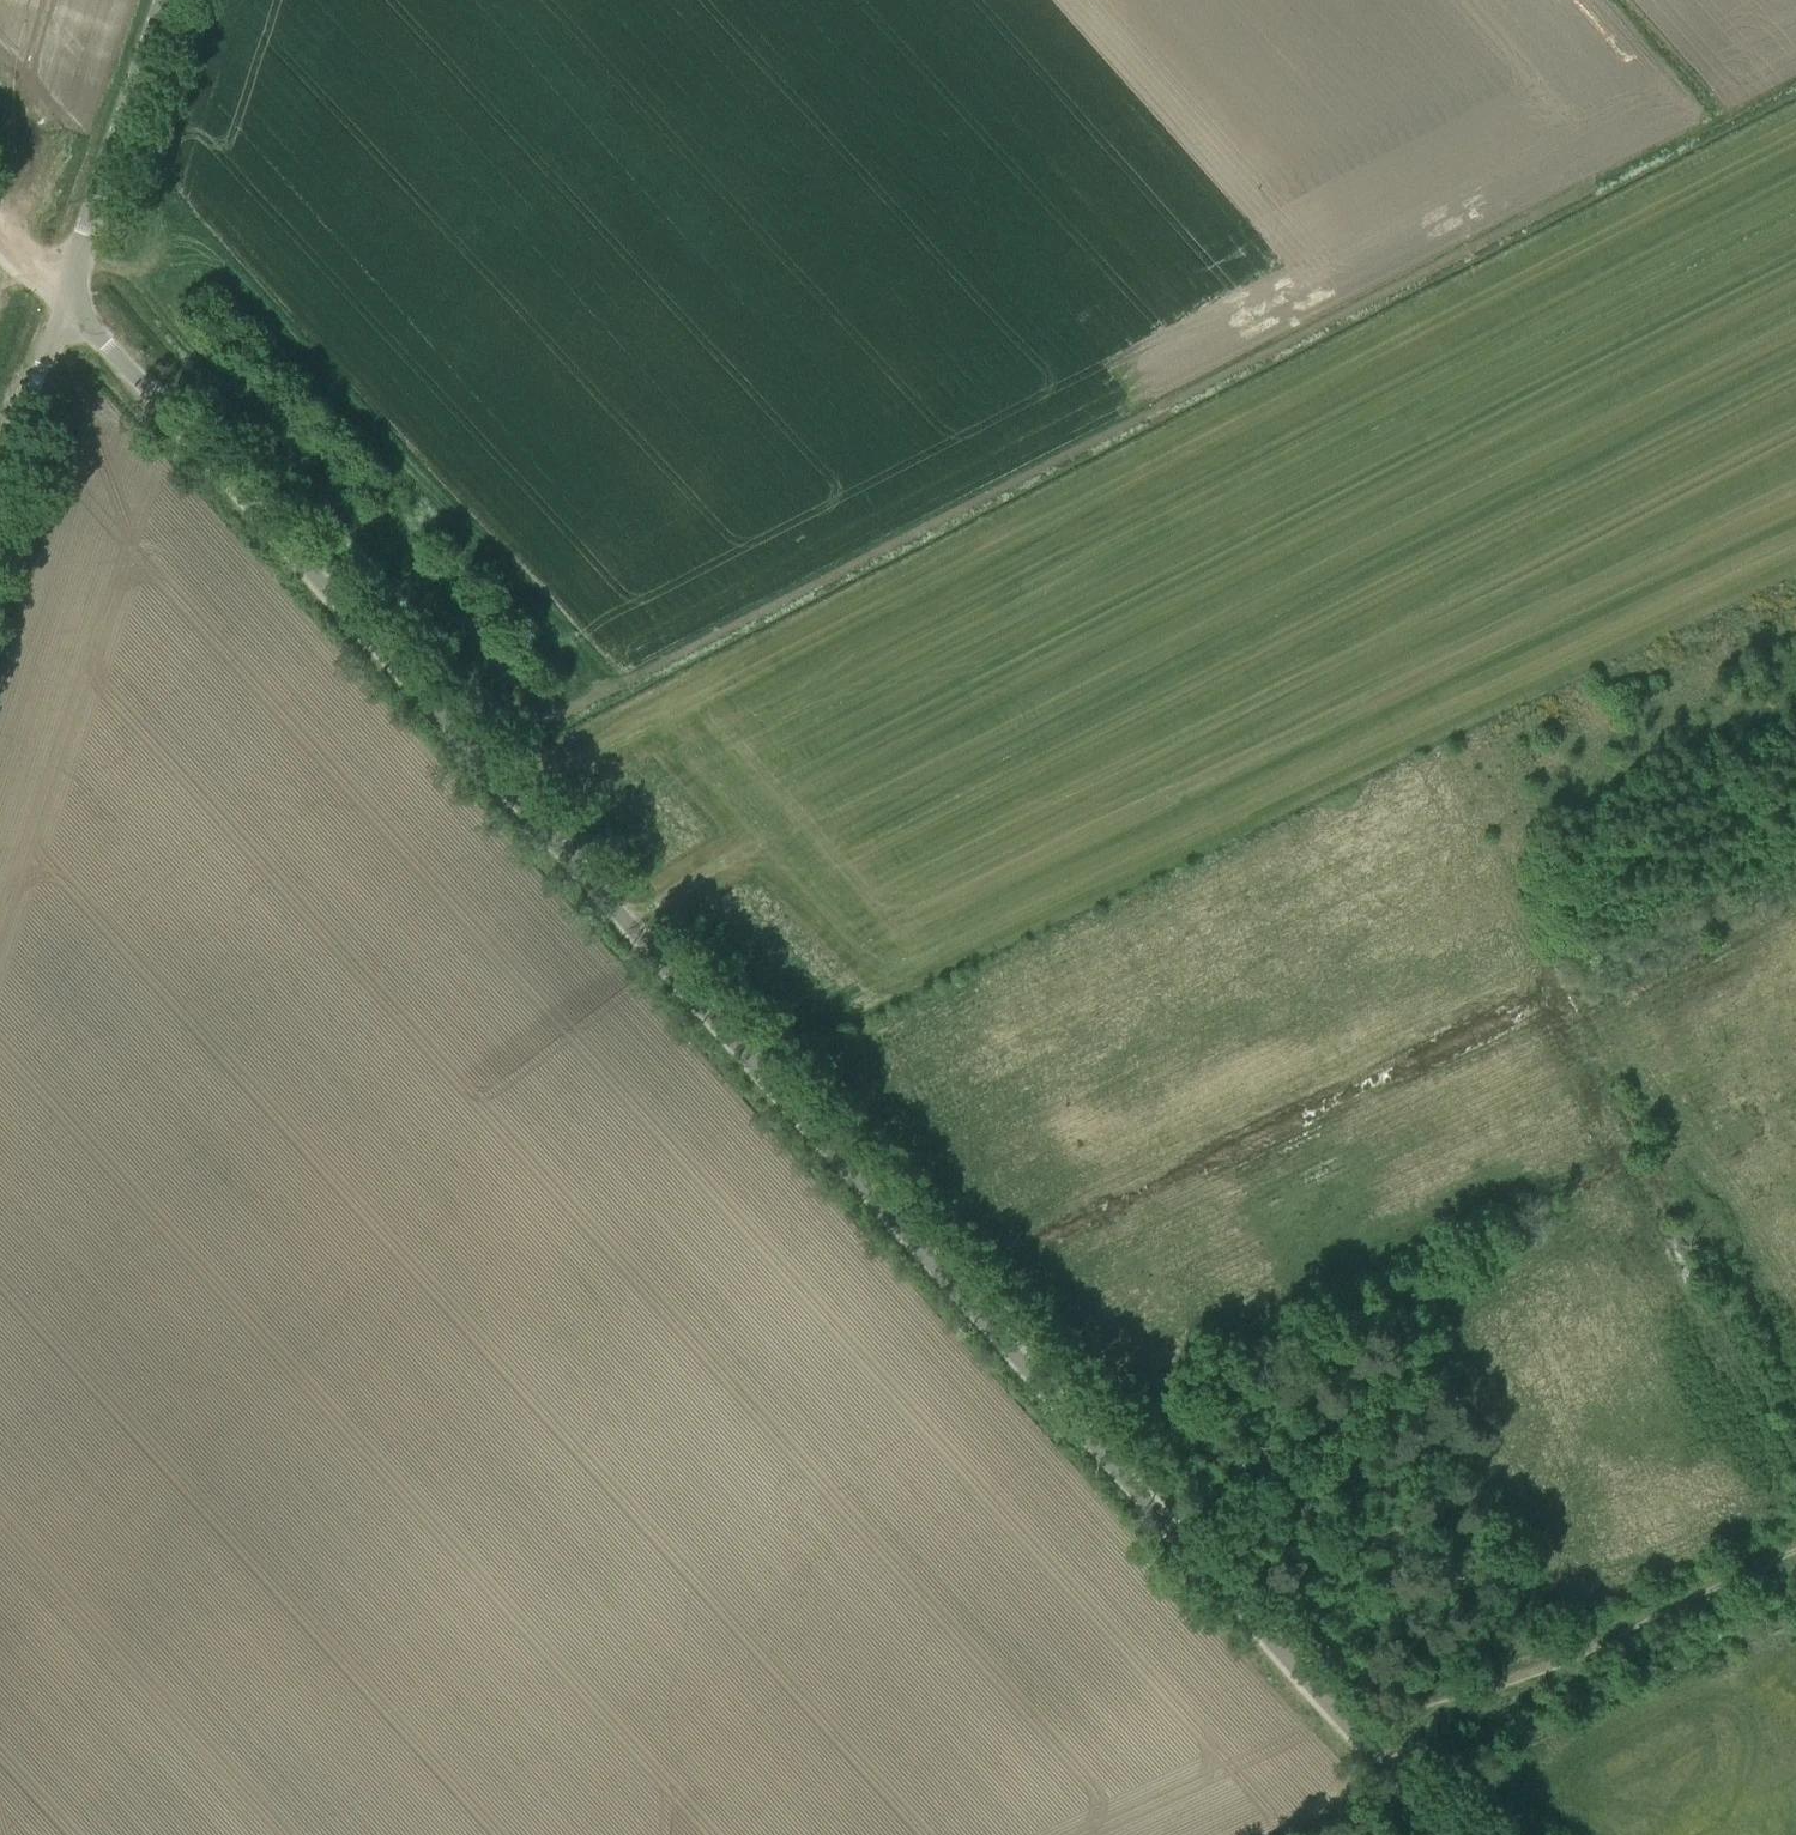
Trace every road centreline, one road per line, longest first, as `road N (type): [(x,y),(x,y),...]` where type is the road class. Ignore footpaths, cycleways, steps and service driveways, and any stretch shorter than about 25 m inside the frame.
road 1 (unclassified): [(1447,1834),(60,301)]
road 2 (track): [(1365,1743),(1795,1554)]
road 3 (unclassified): [(60,301),(163,0)]
road 4 (unclassified): [(0,477),(60,301)]

